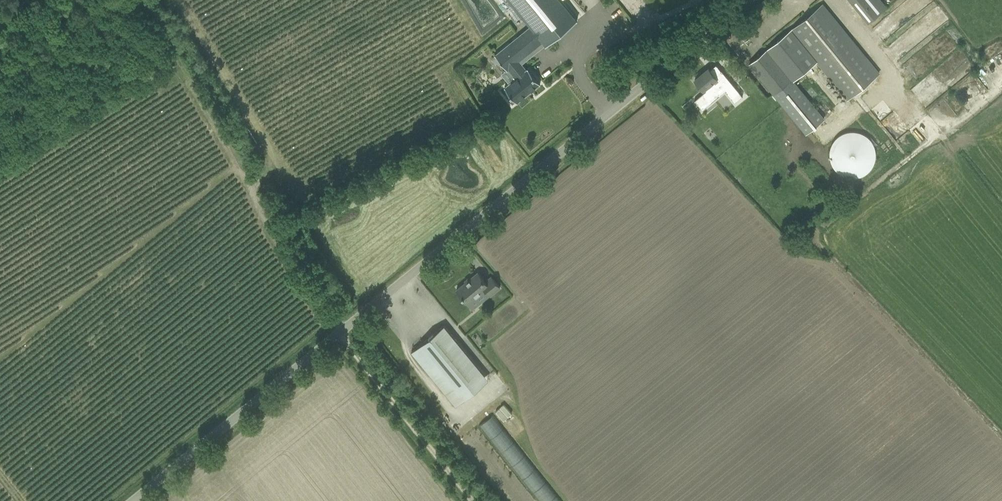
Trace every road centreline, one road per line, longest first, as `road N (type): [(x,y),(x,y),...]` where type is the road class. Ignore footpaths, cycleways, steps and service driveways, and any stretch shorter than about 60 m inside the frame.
road 1 (unclassified): [(135,500),(751,0)]
road 2 (track): [(1001,91),(817,240),(1001,435)]
road 3 (track): [(138,0),(274,227)]
road 4 (track): [(473,500),(339,335)]
road 5 (track): [(274,227),(339,335)]

